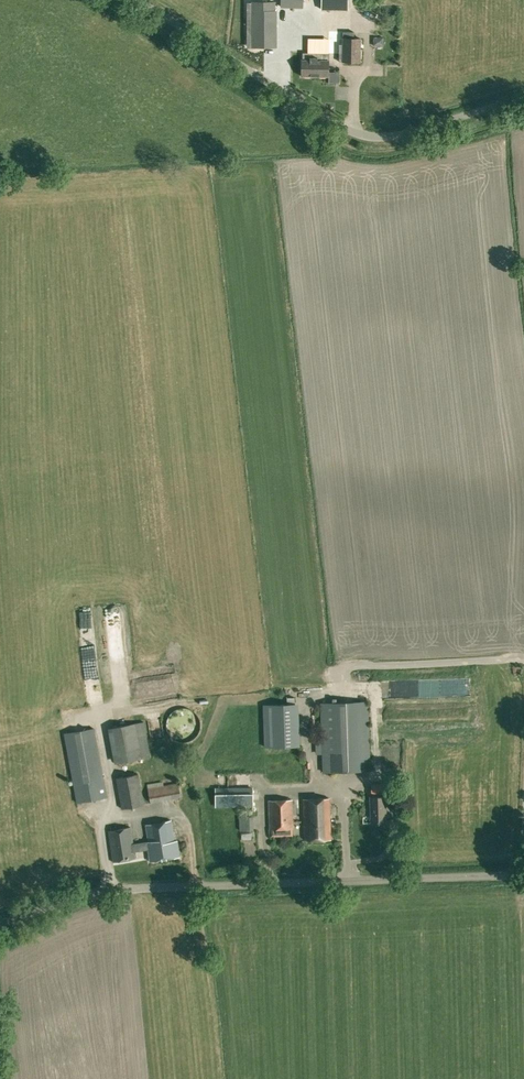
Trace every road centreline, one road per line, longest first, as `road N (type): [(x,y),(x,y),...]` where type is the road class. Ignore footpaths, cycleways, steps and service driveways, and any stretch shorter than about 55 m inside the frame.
road 1 (unclassified): [(0,926),(125,889),(523,874)]
road 2 (unclassified): [(138,0),(362,136),(398,135),(523,101)]

